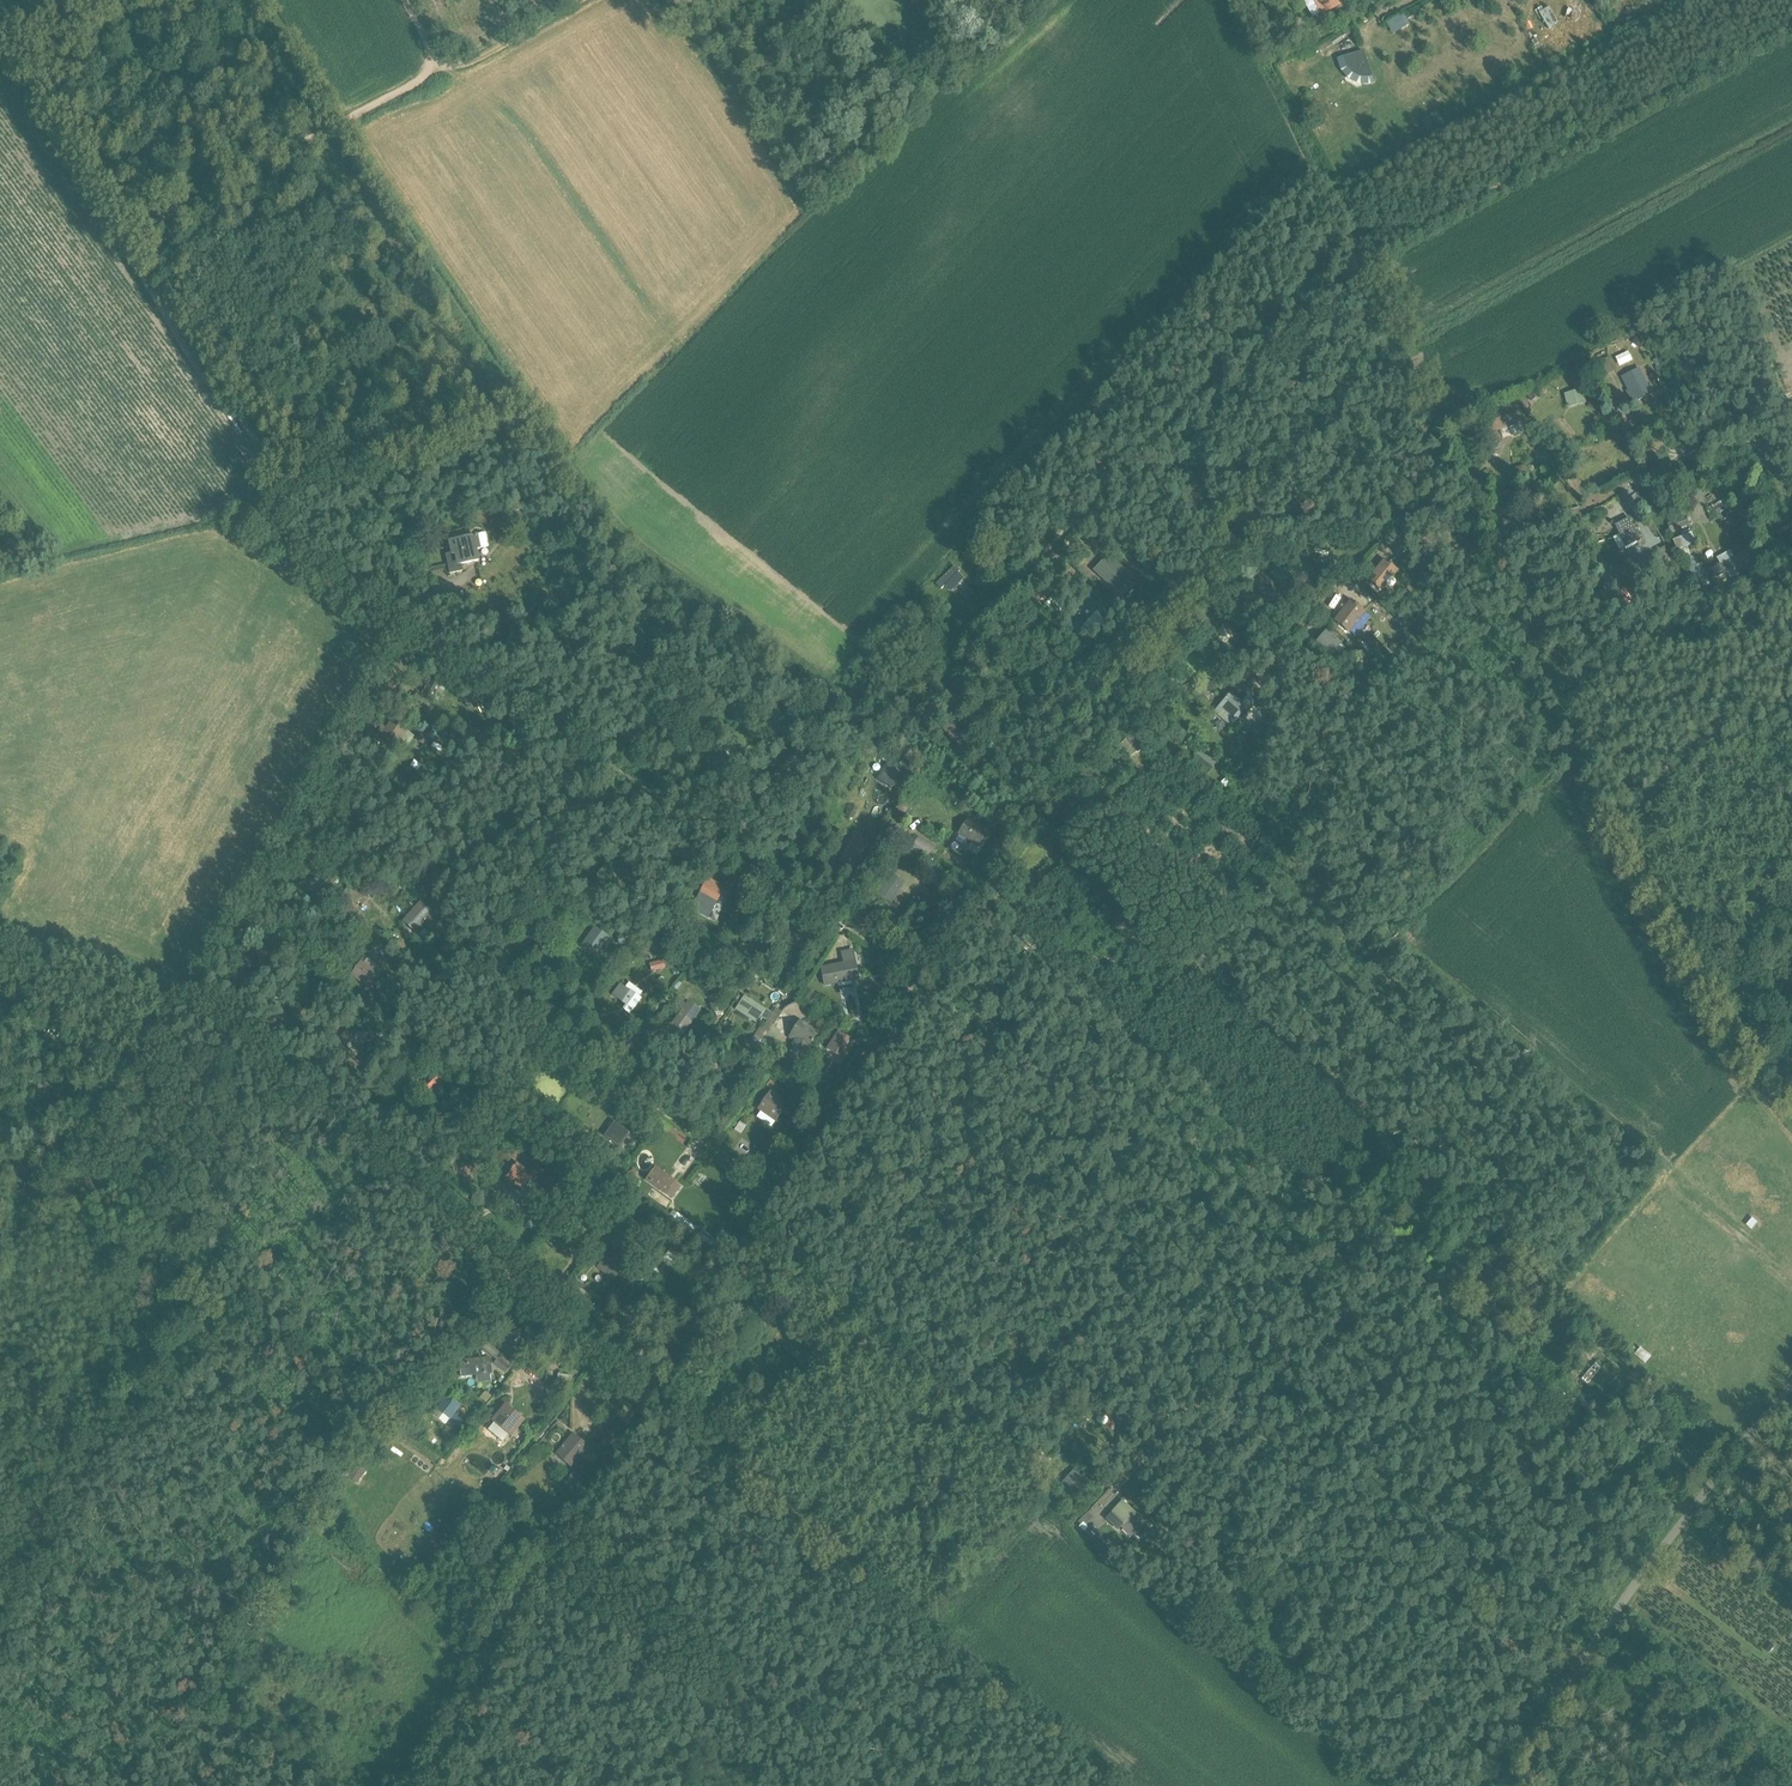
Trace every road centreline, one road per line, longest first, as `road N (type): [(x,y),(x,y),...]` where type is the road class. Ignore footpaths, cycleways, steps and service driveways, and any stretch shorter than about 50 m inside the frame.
road 1 (track): [(1130,1785),(651,1392),(189,991),(389,628),(264,529),(258,444),(138,267),(132,244),(153,218),(413,84),(431,52),(408,0)]
road 2 (residential): [(1346,240),(887,716)]
road 3 (residential): [(1791,25),(1421,228),(1346,240)]
road 4 (residential): [(1499,1785),(1568,1677),(1791,1384)]
road 5 (residential): [(1346,240),(1443,467),(1277,644)]
road 6 (residential): [(456,961),(771,1191)]
road 7 (residential): [(613,772),(904,964),(914,980)]
road 8 (residential): [(384,618),(613,772)]
road 9 (residential): [(1558,517),(1791,391)]
road 10 (residential): [(613,772),(456,961)]
road 11 (track): [(0,57),(132,244)]
road 12 (residential): [(456,961),(330,1112)]
road 13 (residential): [(587,0),(477,61),(431,63)]

